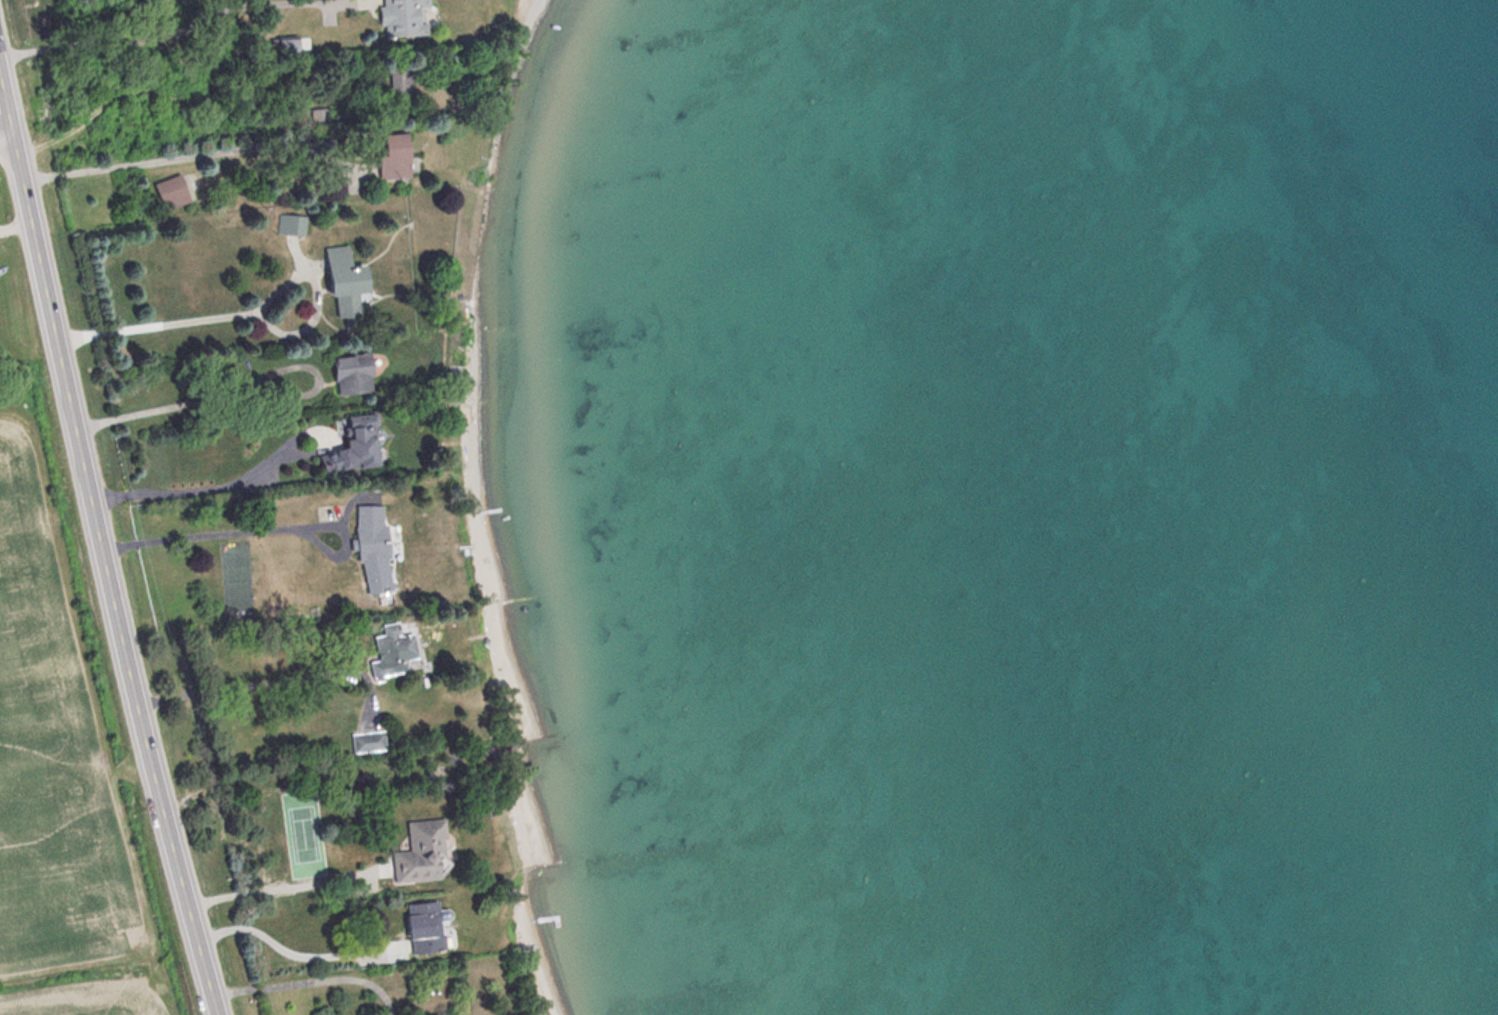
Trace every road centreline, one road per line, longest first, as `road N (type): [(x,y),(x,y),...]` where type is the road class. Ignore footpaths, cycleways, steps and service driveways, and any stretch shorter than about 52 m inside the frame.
road 1 (primary): [(219,1014),(146,740),(0,70)]

